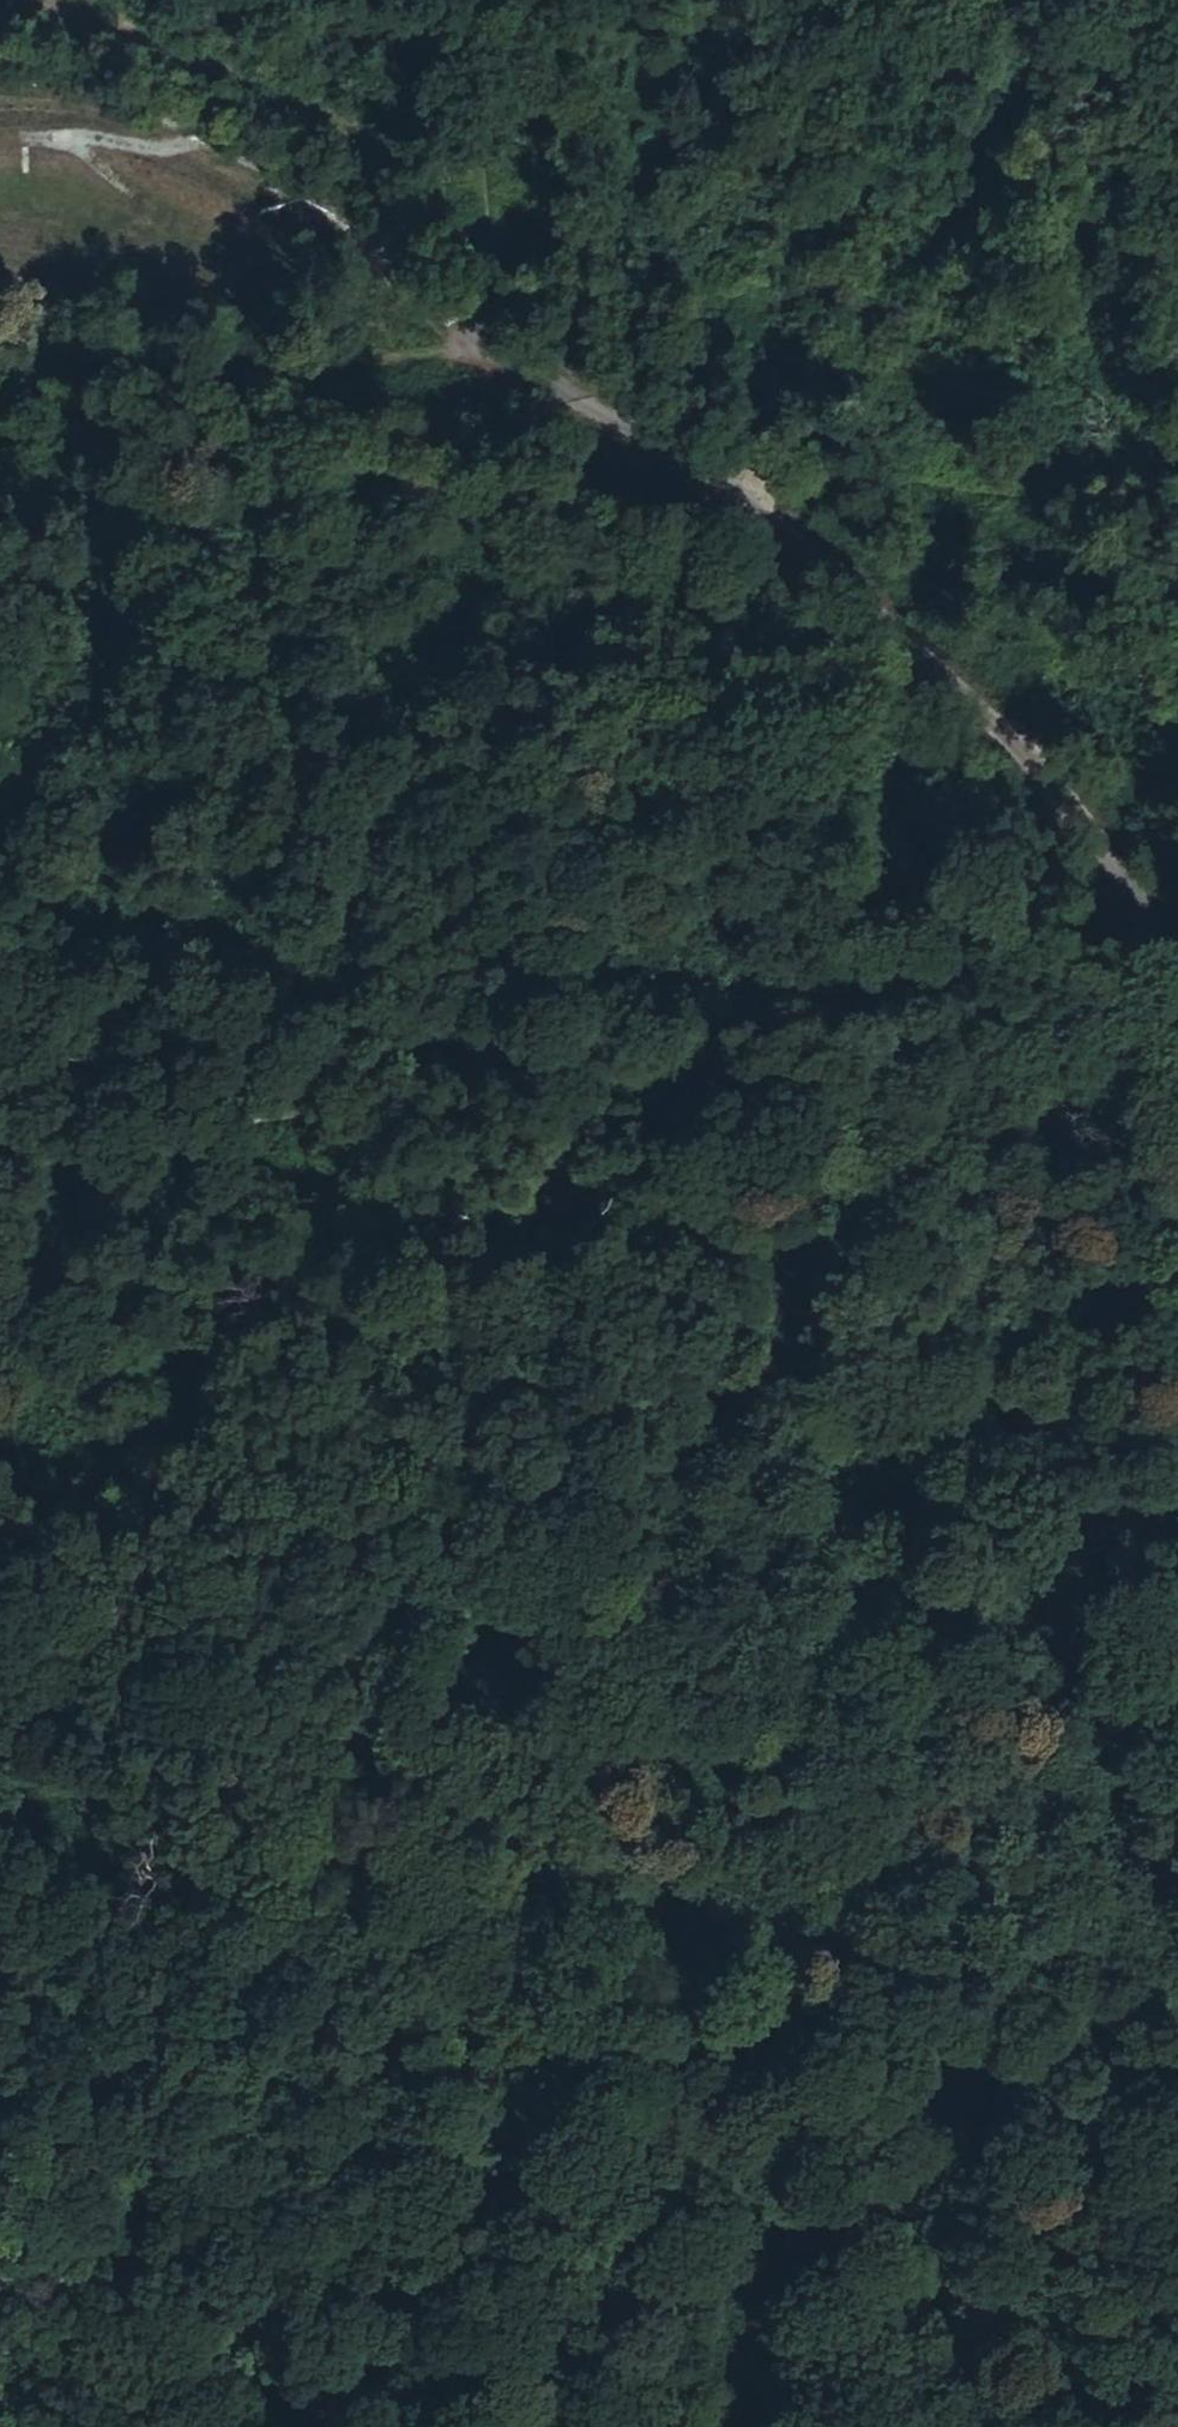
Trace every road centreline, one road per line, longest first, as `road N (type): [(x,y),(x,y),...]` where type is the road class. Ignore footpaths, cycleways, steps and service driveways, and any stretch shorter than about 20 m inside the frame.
road 1 (unclassified): [(0,78),(25,74),(127,104),(366,221),(509,364),(699,476)]

